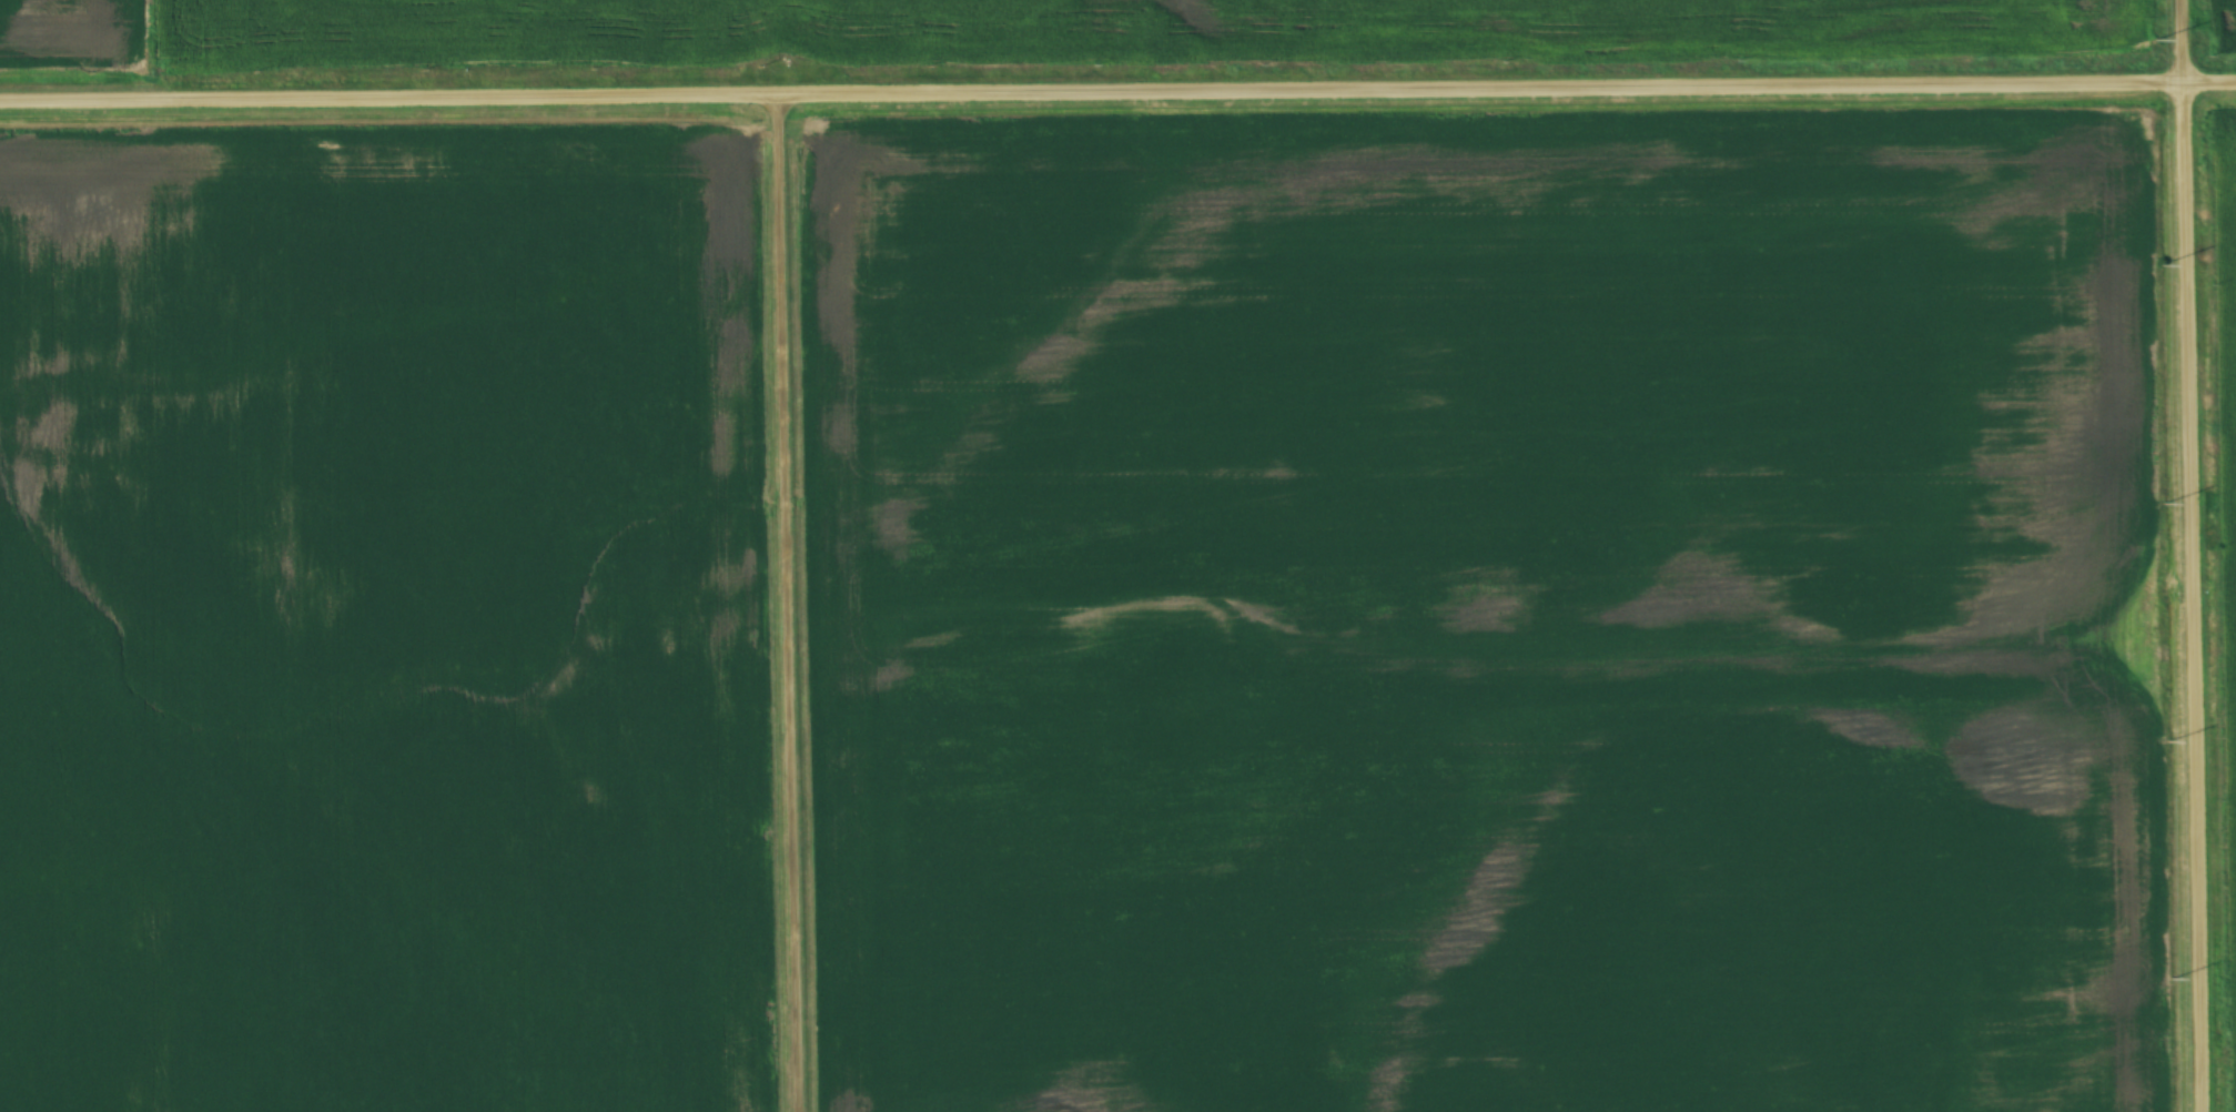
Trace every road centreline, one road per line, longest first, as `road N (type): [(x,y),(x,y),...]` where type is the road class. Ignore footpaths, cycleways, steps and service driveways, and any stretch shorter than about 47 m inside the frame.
road 1 (residential): [(0,103),(2235,85)]
road 2 (residential): [(2198,1111),(2179,0)]

